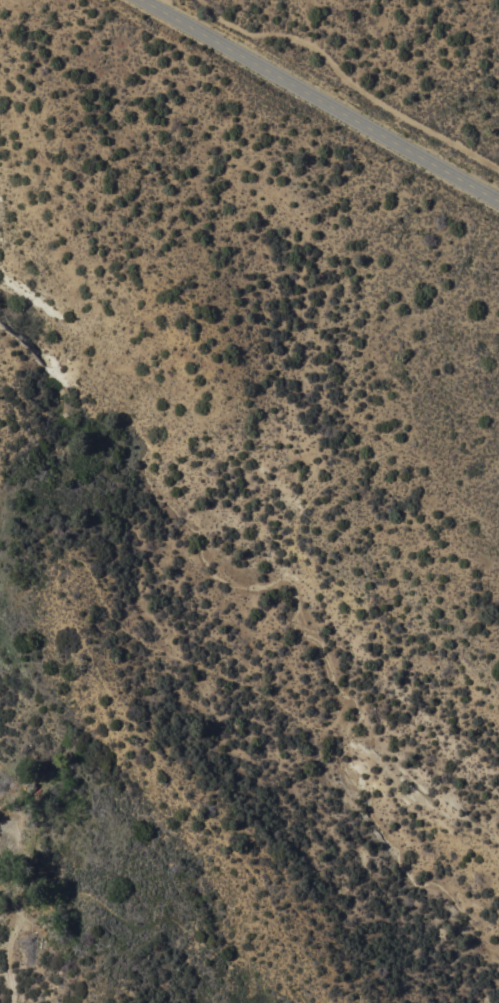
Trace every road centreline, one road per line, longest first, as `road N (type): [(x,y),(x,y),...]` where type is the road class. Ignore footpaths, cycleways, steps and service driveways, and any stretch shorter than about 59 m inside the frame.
road 1 (tertiary): [(498,200),(148,0)]

